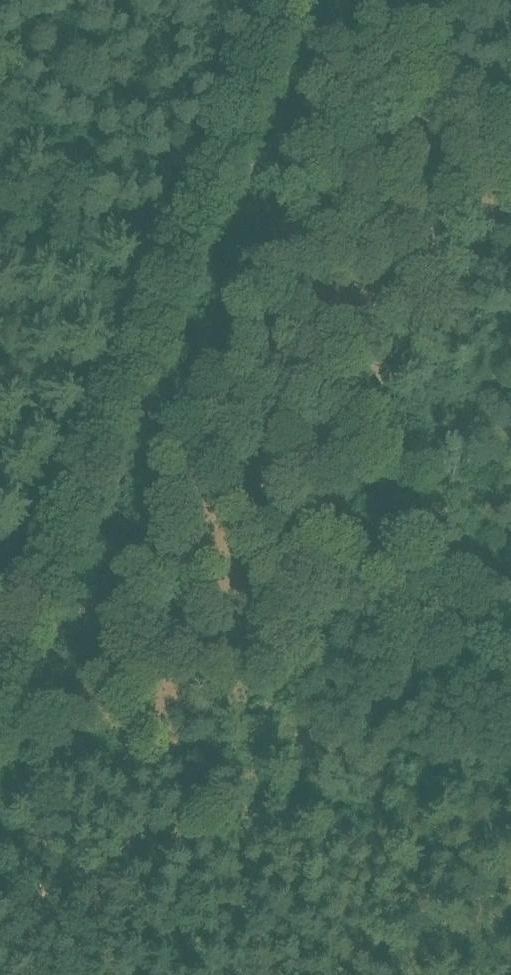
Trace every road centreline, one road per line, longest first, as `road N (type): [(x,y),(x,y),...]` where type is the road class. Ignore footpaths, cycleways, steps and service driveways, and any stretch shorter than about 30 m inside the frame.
road 1 (unclassified): [(0,699),(295,0)]

